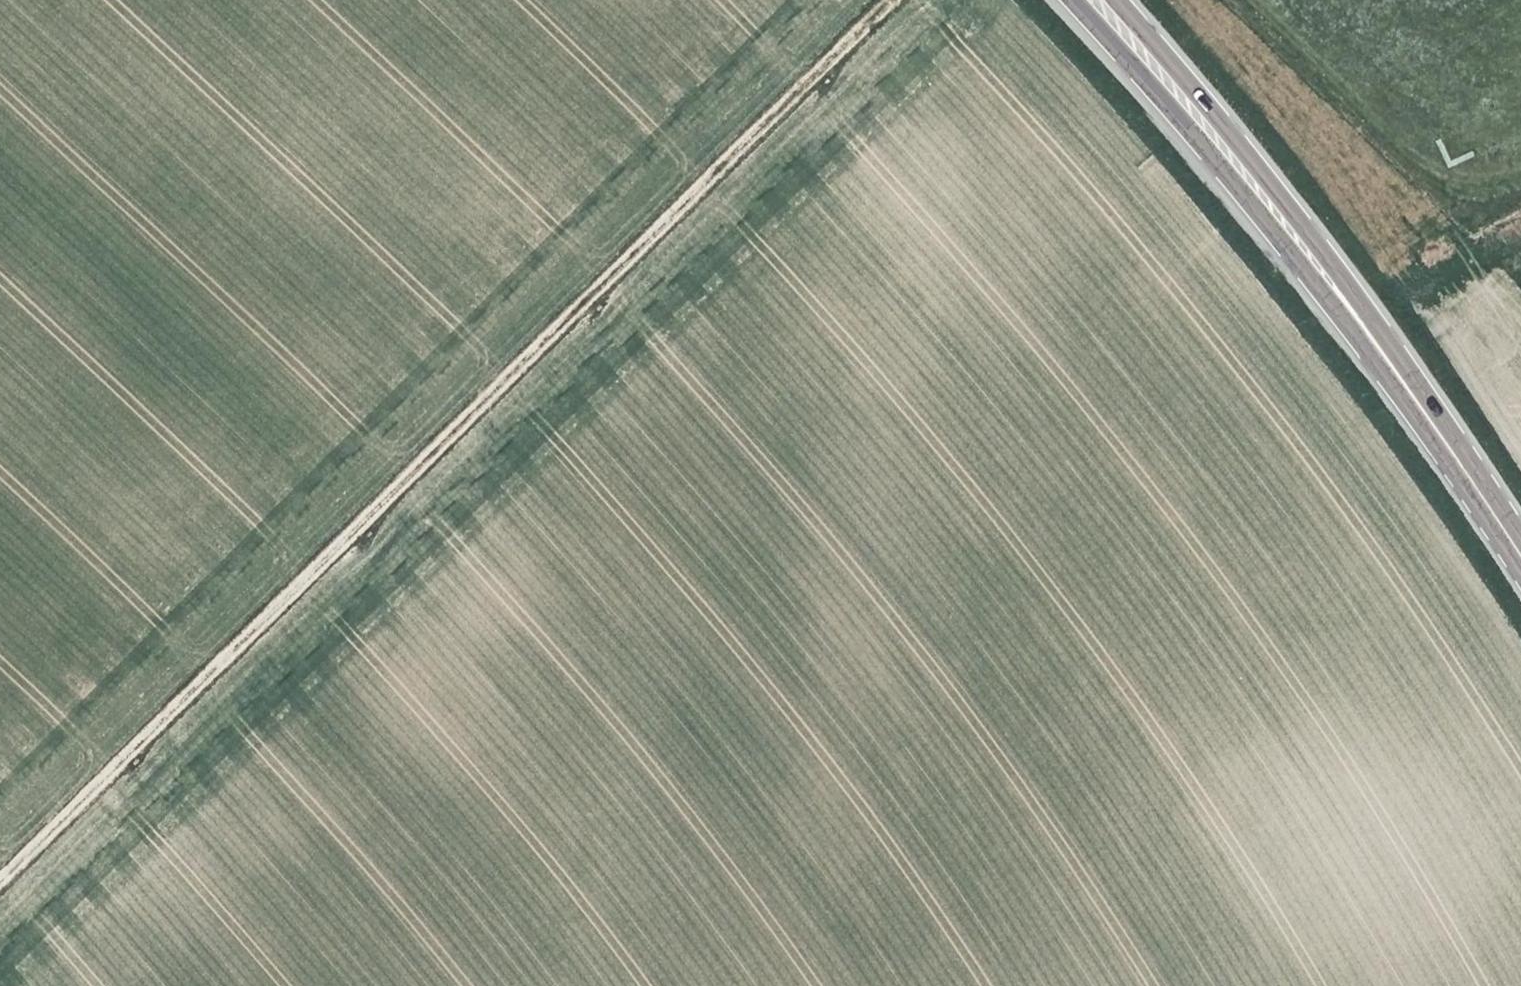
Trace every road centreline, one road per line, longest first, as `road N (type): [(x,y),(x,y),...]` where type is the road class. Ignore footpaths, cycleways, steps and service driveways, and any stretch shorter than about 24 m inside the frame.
road 1 (track): [(0,874),(890,0)]
road 2 (primary): [(1071,0),(1450,451)]
road 3 (primary): [(1450,451),(1361,304),(1114,0)]
road 4 (primary): [(1450,451),(1520,553)]

